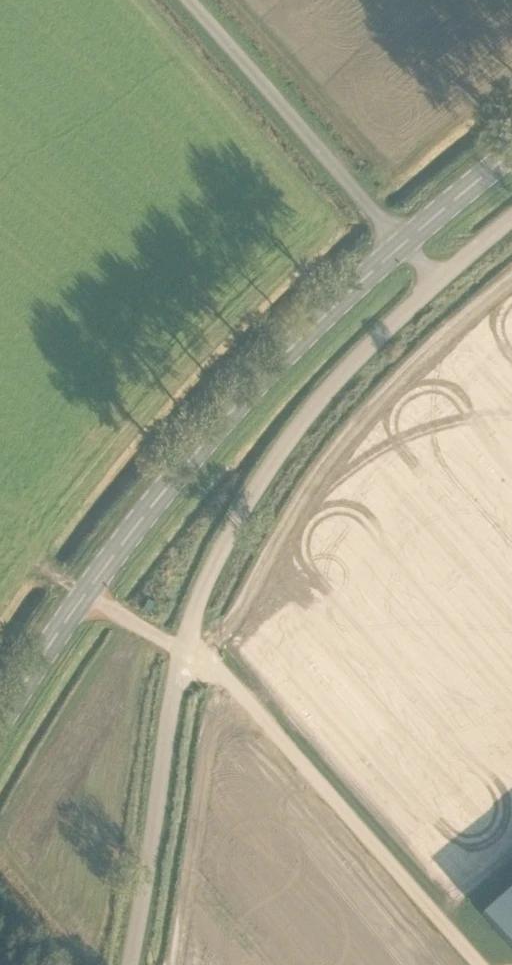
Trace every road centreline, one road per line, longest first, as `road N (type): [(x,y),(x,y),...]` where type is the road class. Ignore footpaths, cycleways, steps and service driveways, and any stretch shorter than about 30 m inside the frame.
road 1 (unclassified): [(127,964),(180,651),(236,528),(285,447),(340,378),(511,222)]
road 2 (primary): [(0,727),(84,593),(155,503),(328,311),(511,154)]

